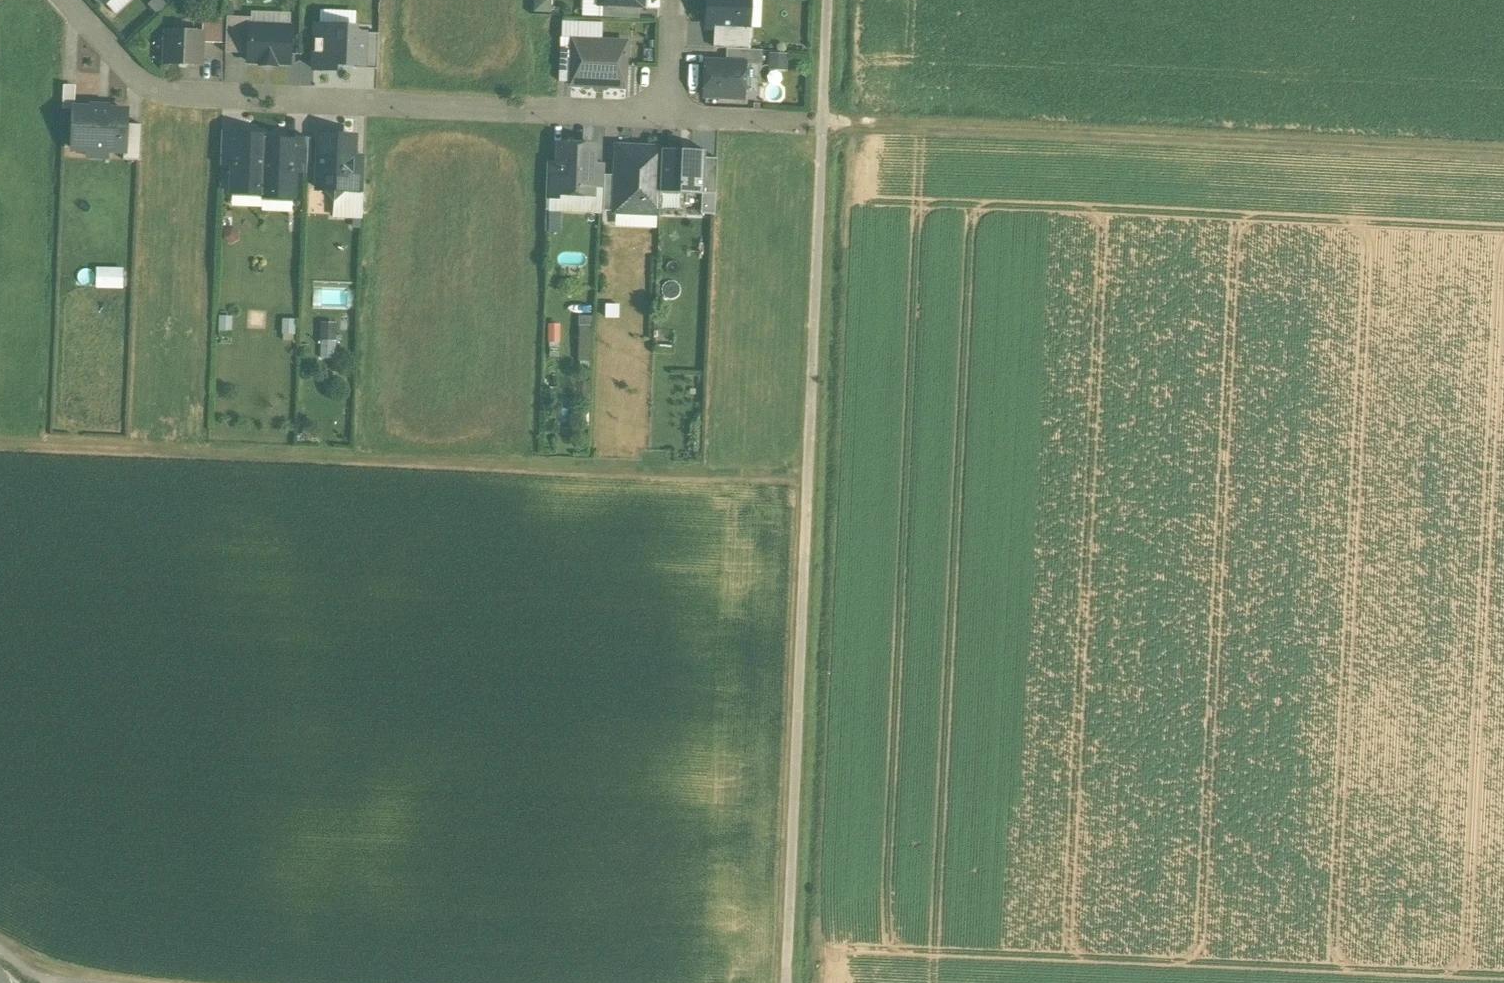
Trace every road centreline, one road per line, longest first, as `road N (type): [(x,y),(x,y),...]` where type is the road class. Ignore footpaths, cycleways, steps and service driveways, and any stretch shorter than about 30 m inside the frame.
road 1 (track): [(822,124),(787,982)]
road 2 (track): [(0,454),(808,488)]
road 3 (track): [(822,124),(916,138),(1503,161)]
road 4 (residential): [(668,117),(150,91),(65,0)]
road 5 (residential): [(801,124),(668,117)]
road 6 (track): [(827,0),(822,124)]

